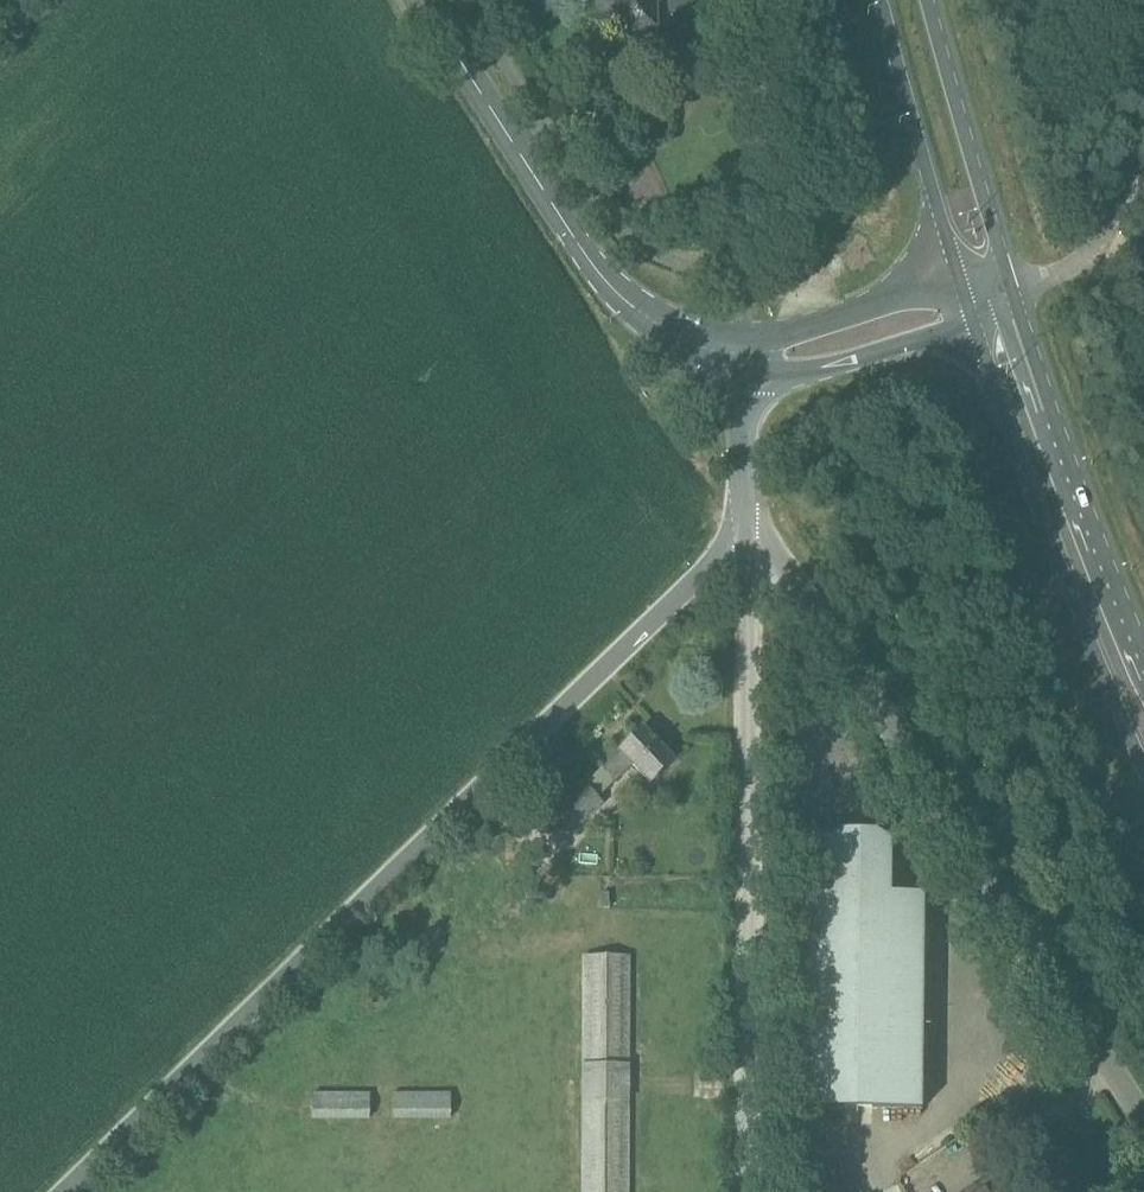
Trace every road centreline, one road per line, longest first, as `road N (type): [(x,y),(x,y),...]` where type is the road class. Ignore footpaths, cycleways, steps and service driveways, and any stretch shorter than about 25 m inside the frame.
road 1 (unclassified): [(64,1191),(727,549),(747,540)]
road 2 (unclassified): [(1143,1120),(770,550),(747,540)]
road 3 (unclassified): [(743,1191),(747,540)]
road 4 (secondary): [(747,353),(676,335),(624,300),(591,265),(420,0)]
road 5 (primary): [(971,311),(1143,757)]
road 6 (primary): [(1143,644),(1106,558),(1017,297)]
road 7 (primary): [(879,0),(971,311)]
road 8 (primary): [(1017,297),(927,0)]
road 9 (secondary): [(747,353),(971,311)]
road 10 (unclassified): [(747,540),(747,353)]

